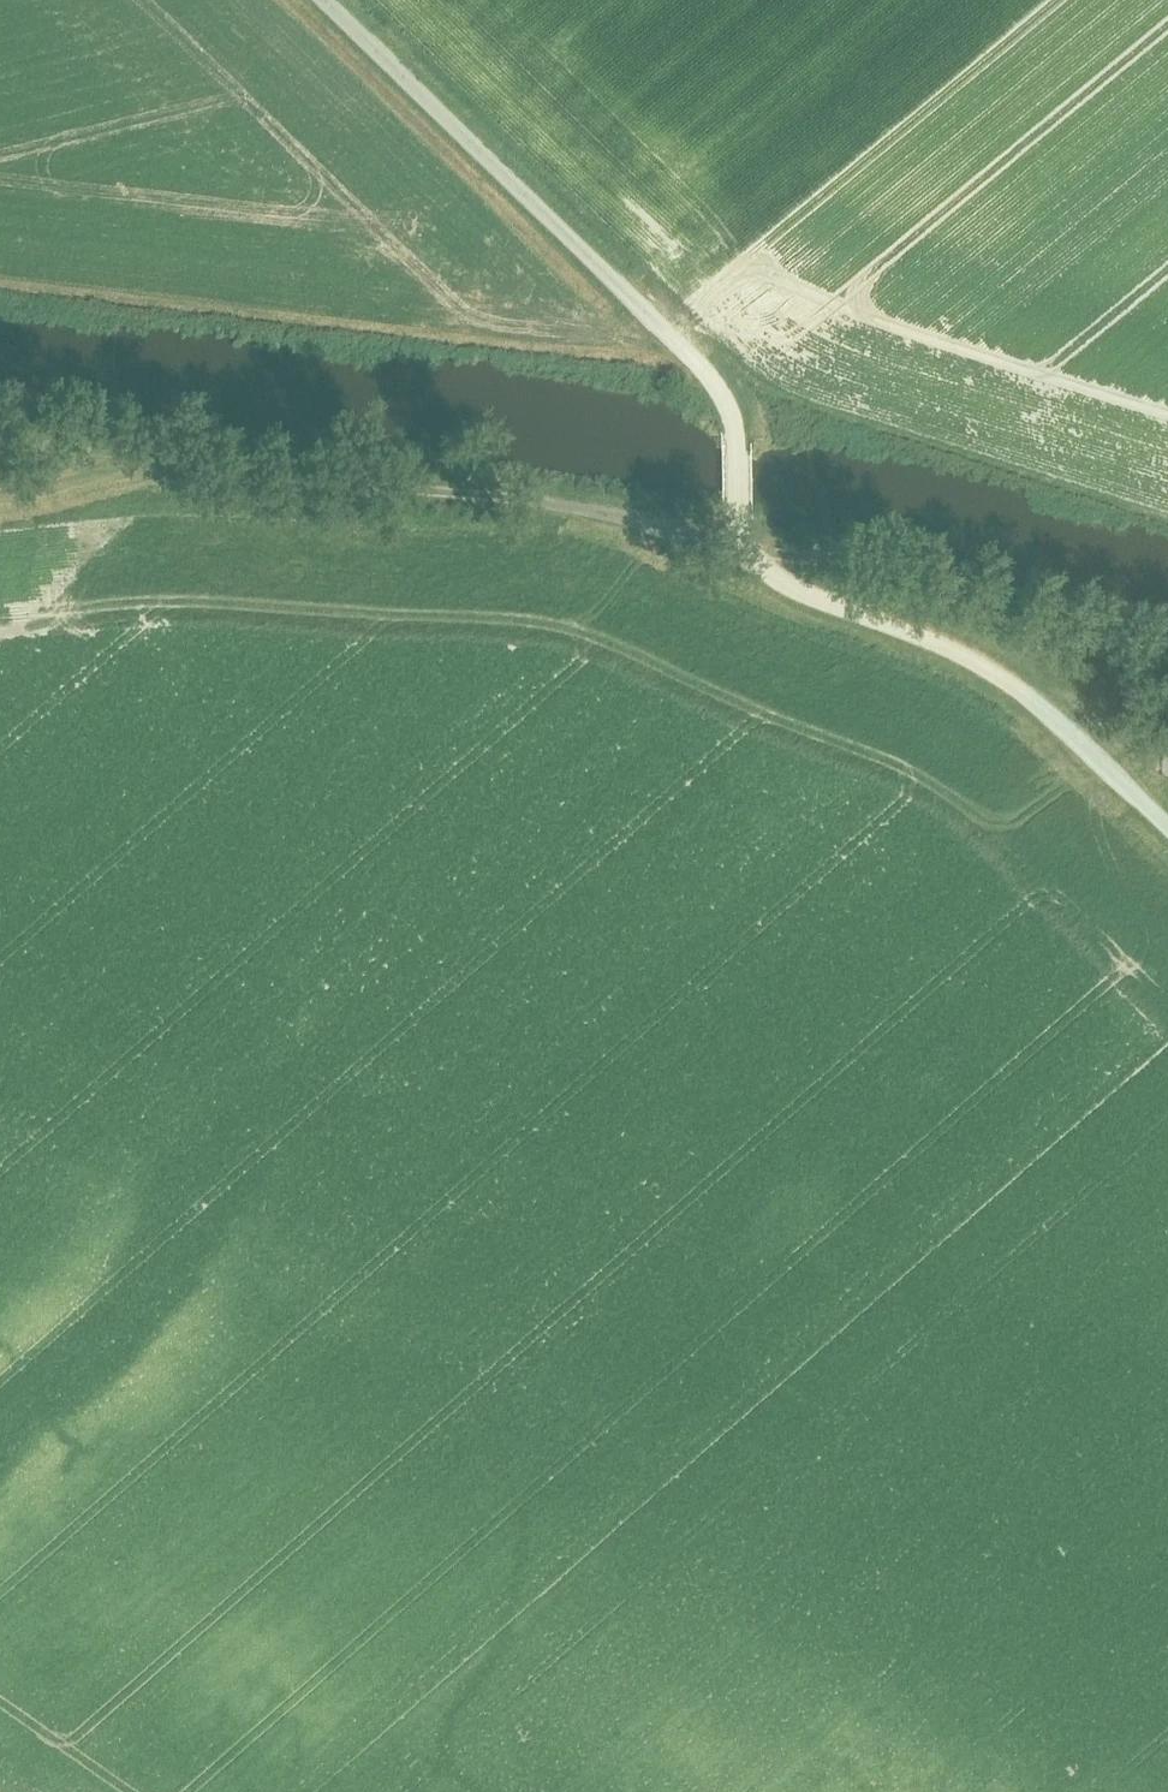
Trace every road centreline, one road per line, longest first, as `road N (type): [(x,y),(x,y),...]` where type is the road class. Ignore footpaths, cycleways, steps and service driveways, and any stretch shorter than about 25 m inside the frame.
road 1 (unclassified): [(1167,828),(1007,680),(773,576),(745,541),(737,443),(712,382),(323,0)]
road 2 (track): [(0,454),(569,506),(745,541)]

